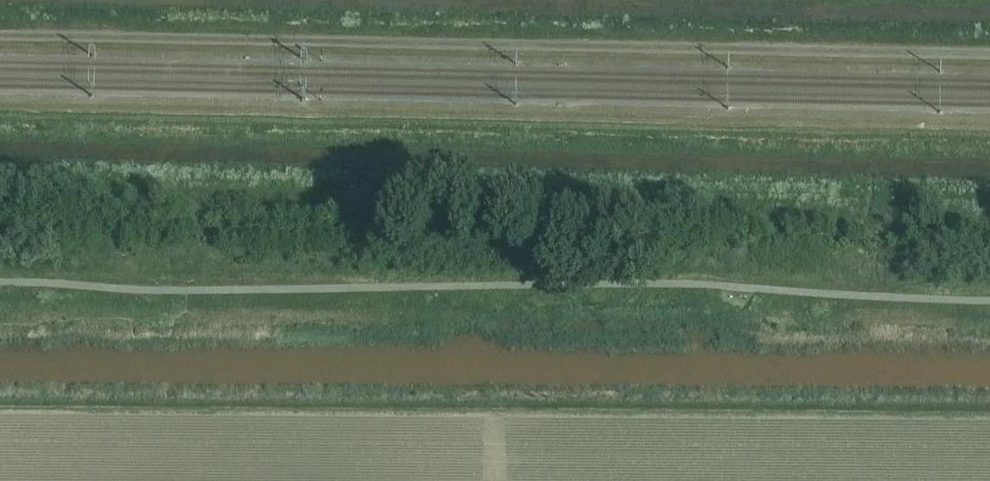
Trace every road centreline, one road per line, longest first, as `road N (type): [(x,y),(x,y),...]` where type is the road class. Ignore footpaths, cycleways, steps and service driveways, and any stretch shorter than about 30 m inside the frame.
road 1 (track): [(989,55),(0,35)]
road 2 (track): [(989,128),(0,111)]

